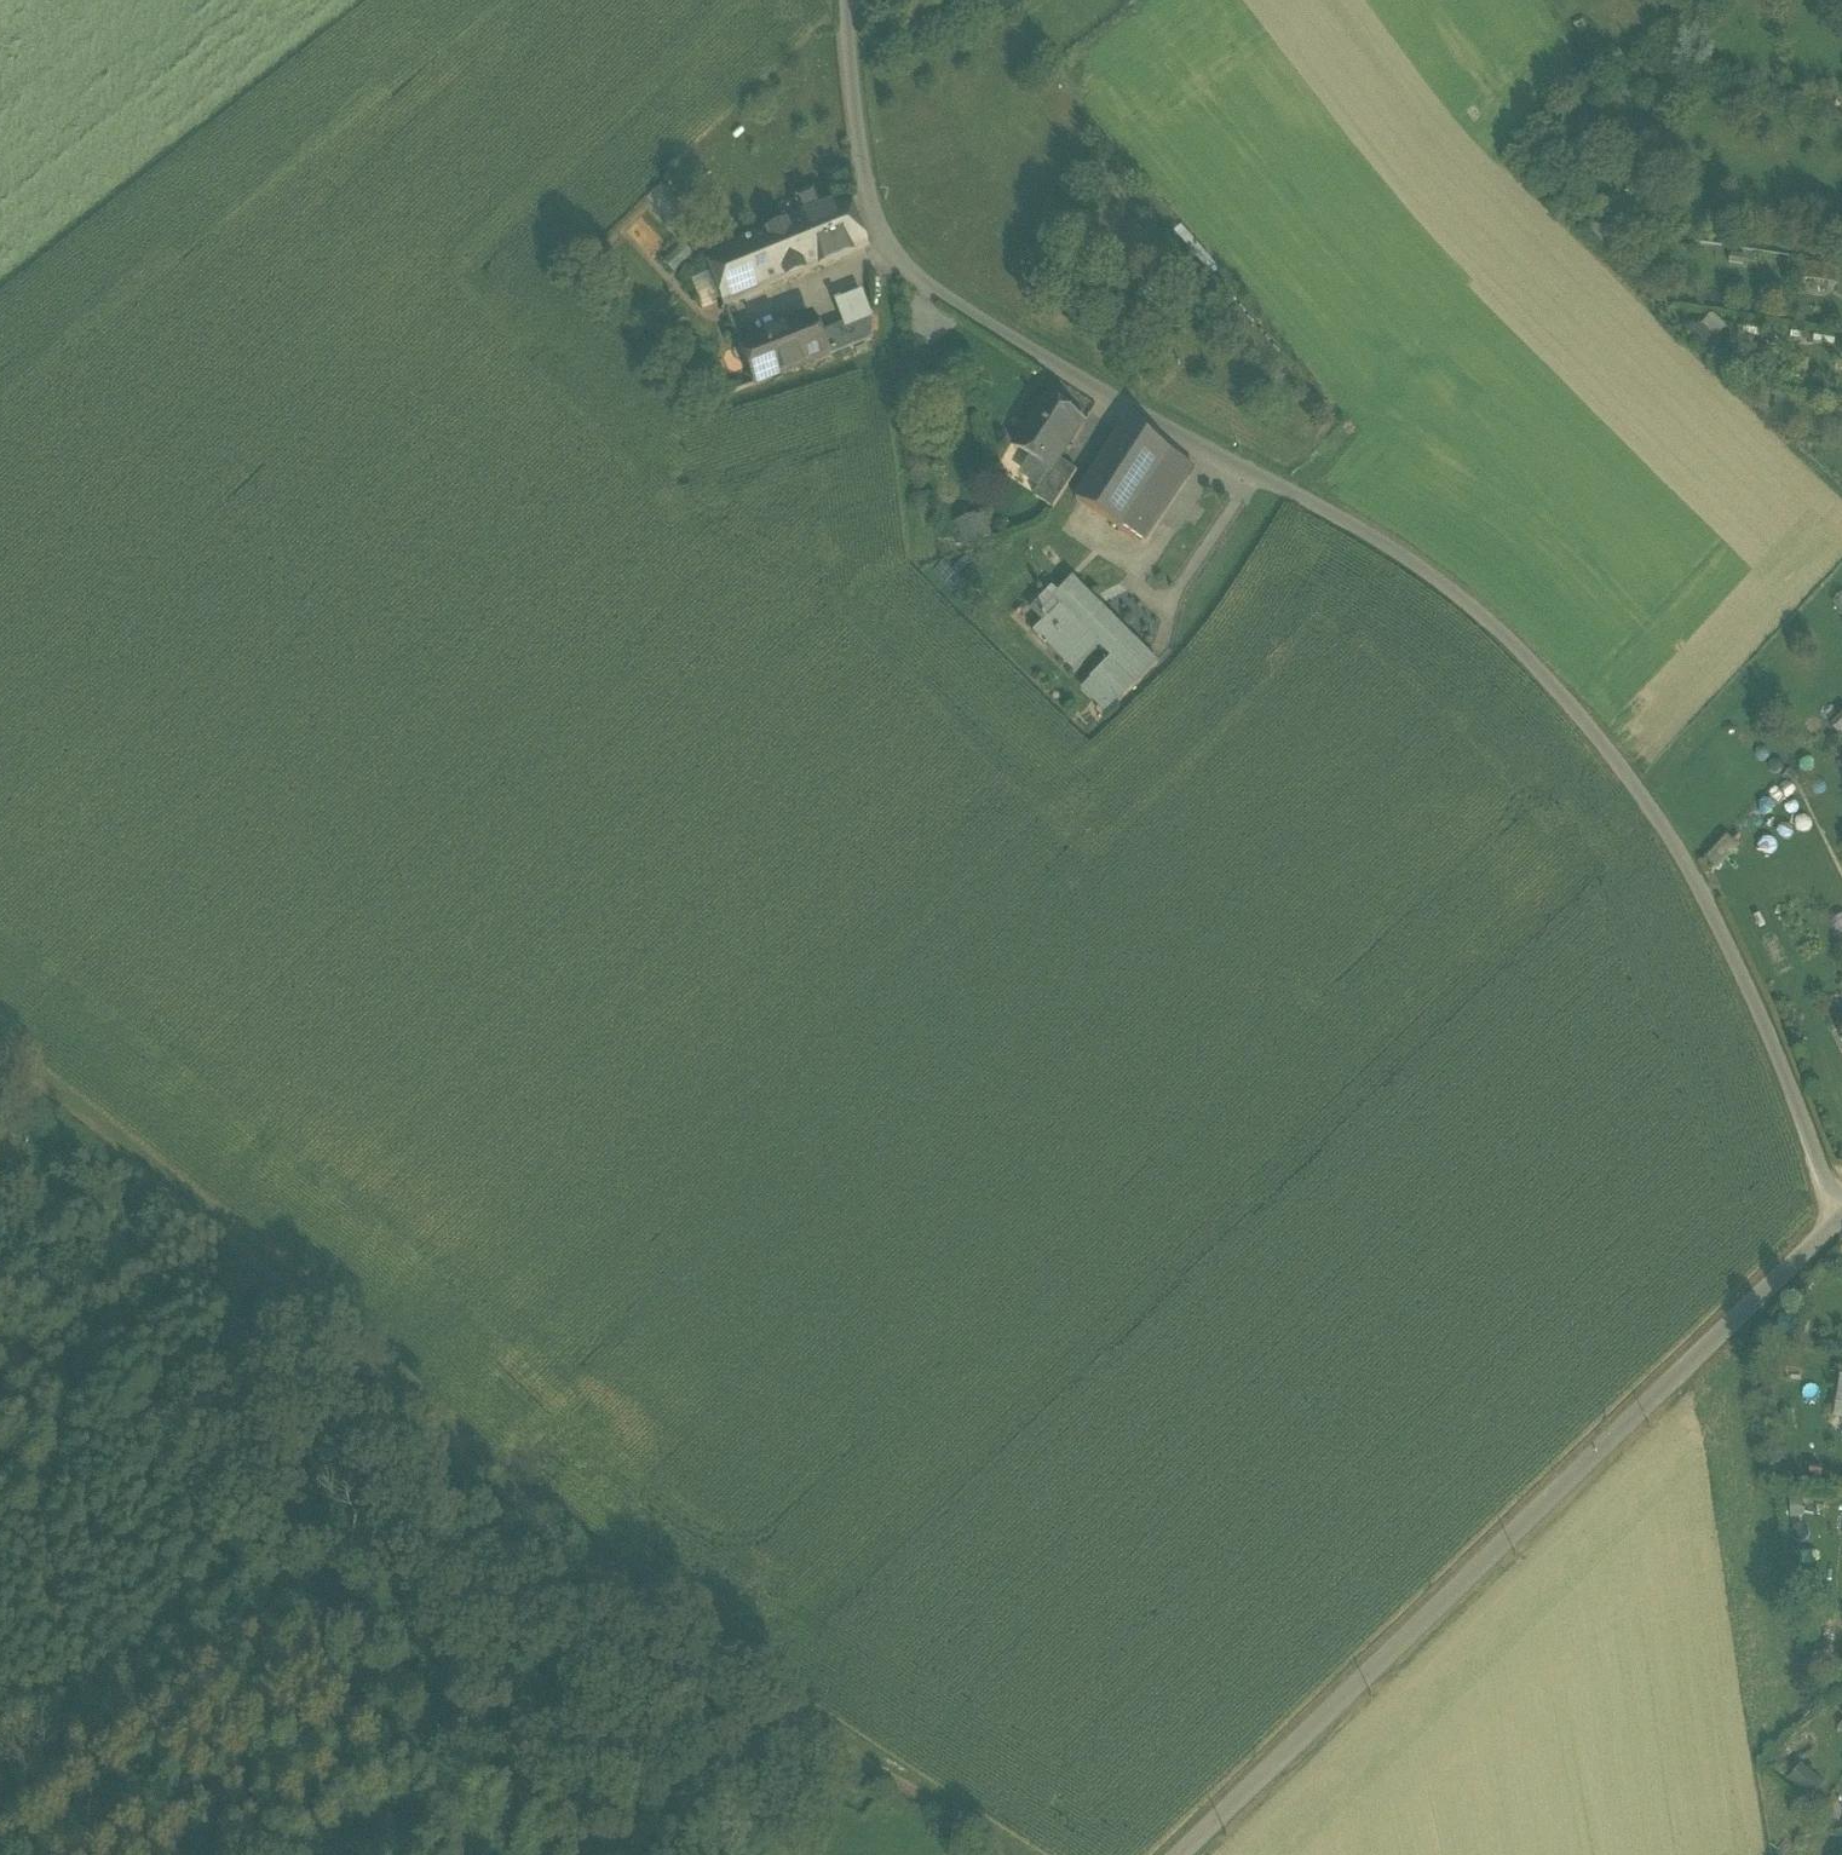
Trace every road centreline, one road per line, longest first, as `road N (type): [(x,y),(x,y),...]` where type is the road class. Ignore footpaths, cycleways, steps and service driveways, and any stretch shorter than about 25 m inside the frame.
road 1 (unclassified): [(1840,1221),(1719,937),(1646,796),(1545,674),(1423,566),(992,328),(922,280),(884,240),(852,85),(848,0)]
road 2 (track): [(0,1036),(649,1595),(1032,1854)]
road 3 (unclassified): [(1186,1854),(1840,1221)]

